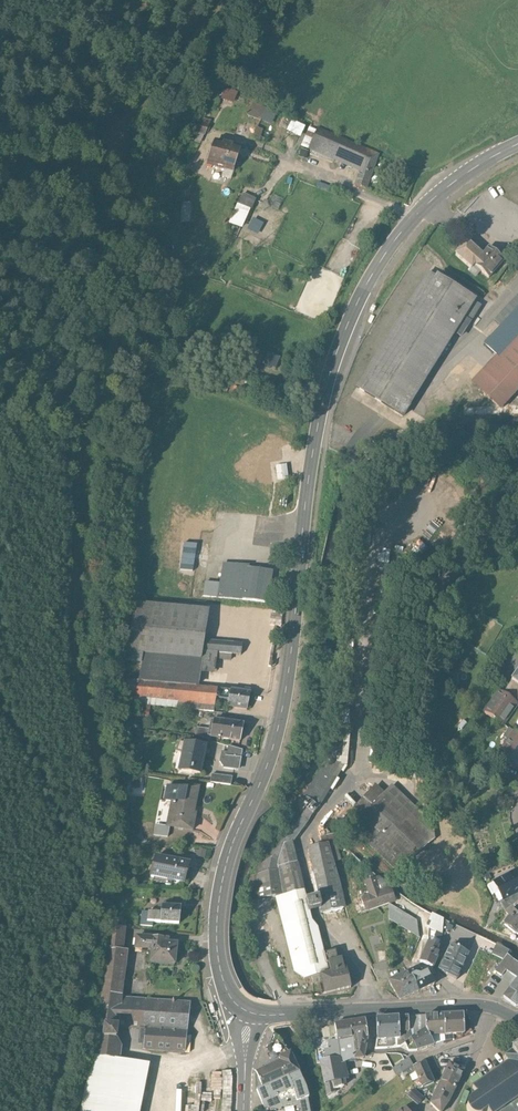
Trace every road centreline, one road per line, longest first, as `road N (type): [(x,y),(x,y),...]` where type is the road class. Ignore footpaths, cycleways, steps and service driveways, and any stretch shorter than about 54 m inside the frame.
road 1 (track): [(50,1110),(87,954),(102,838),(101,767),(71,638),(79,463),(125,197),(113,132),(153,94),(225,0)]
road 2 (secondary): [(517,144),(463,175),(400,234),(369,280),(328,378),(280,722),(232,845),(218,905),(219,964),(230,994),(247,1010)]
road 3 (secondary): [(517,1020),(477,1005),(247,1010)]

